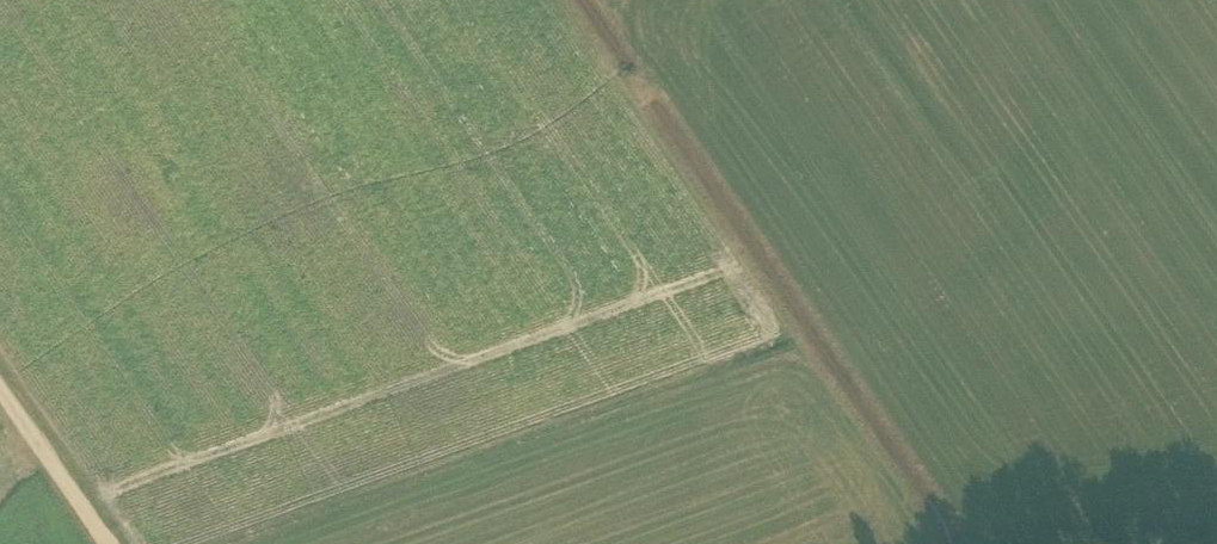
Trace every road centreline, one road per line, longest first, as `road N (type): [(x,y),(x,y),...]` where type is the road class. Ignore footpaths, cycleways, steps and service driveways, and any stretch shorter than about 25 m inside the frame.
road 1 (track): [(108,543),(0,389)]

